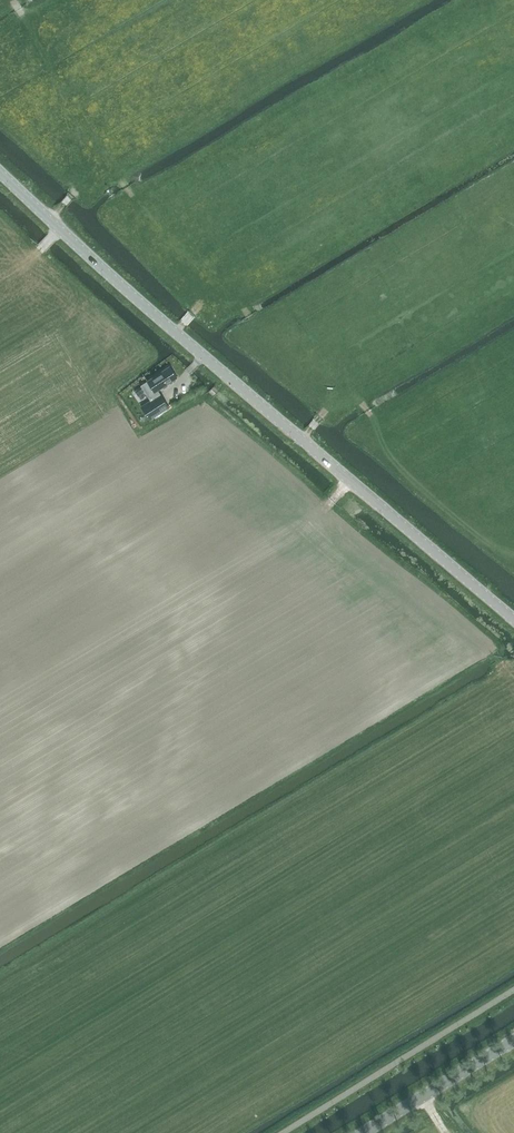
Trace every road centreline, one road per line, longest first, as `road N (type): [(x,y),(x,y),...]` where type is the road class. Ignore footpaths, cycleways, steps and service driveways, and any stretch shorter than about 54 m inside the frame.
road 1 (tertiary): [(513,619),(0,175)]
road 2 (tertiary): [(363,1132),(513,1043)]

